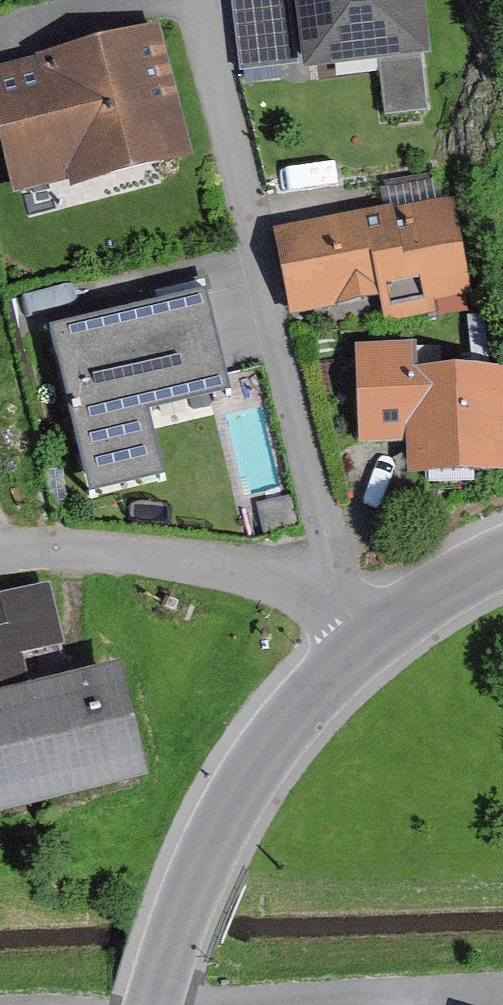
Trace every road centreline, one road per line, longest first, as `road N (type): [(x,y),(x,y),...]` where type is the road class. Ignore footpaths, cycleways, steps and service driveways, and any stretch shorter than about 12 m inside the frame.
road 1 (residential): [(208,0),(338,528),(339,591)]
road 2 (residential): [(164,1004),(219,844),(250,782),(378,633)]
road 3 (residential): [(0,559),(47,544),(171,550),(339,591)]
road 4 (residential): [(378,633),(502,559)]

